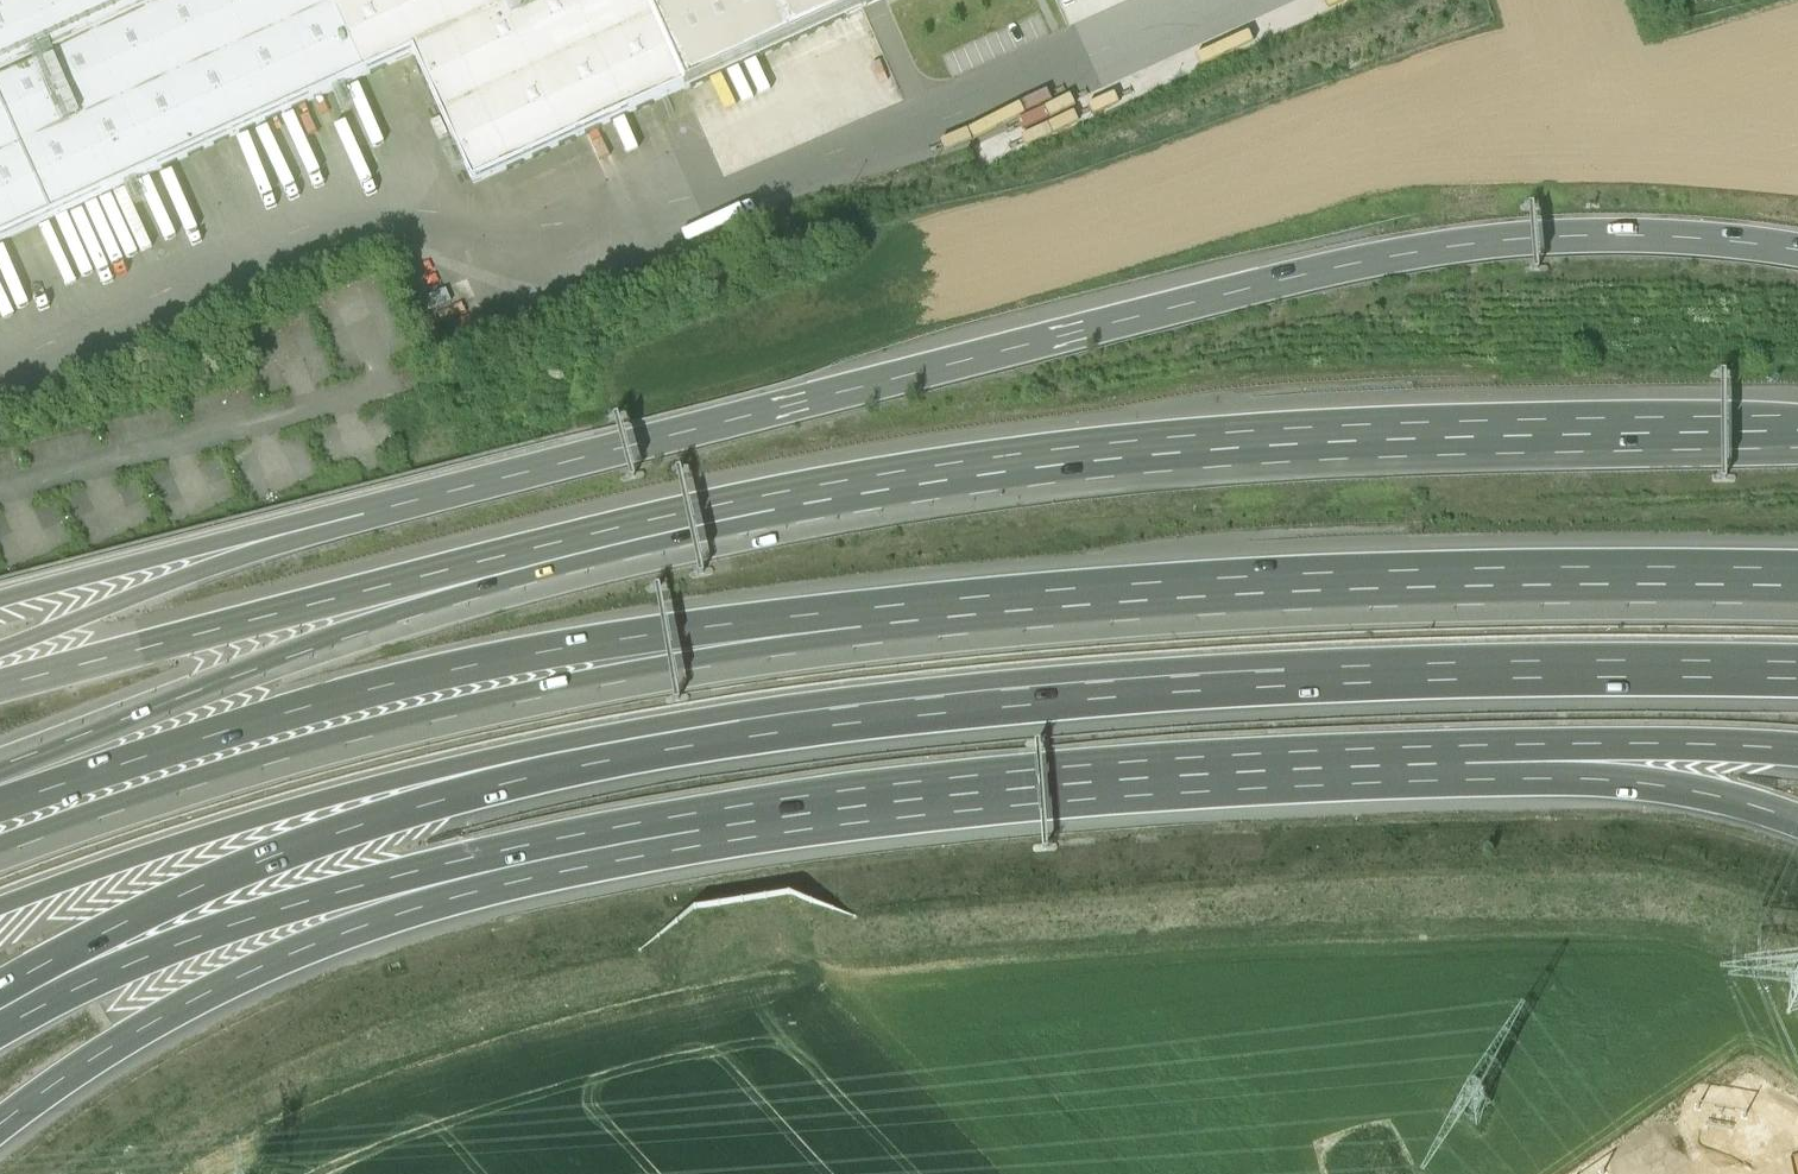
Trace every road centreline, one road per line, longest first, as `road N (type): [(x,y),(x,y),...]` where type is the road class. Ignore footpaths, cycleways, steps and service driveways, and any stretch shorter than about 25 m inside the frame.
road 1 (motorway): [(1797,249),(1569,234),(1405,254),(405,502)]
road 2 (motorway): [(703,733),(1168,685),(1541,670),(1797,670)]
road 3 (motorway): [(1797,451),(1360,459),(1088,480),(780,526)]
road 4 (motorway): [(926,619),(484,704),(137,799),(0,849)]
road 5 (motorway): [(926,619),(602,644),(502,660),(284,714),(0,800)]
road 6 (motorway): [(1797,585),(1476,585),(926,619)]
road 7 (motorway): [(0,1122),(100,1051),(262,965),(752,805)]
road 8 (motorway): [(780,526),(396,625),(0,771)]
road 9 (motorway): [(780,526),(471,571),(0,685)]
road 10 (motorway): [(0,1026),(144,958),(263,914),(503,848),(752,805)]
road 11 (motorway): [(0,989),(190,890),(313,842),(703,733)]
road 12 (motorway): [(0,908),(334,797),(532,752),(703,733)]
road 13 (motorway): [(752,805),(973,775),(1418,746)]
road 14 (motorway): [(405,502),(0,650)]
road 15 (motorway): [(405,502),(0,604)]
road 16 (motorway): [(1418,746),(1606,764),(1797,822)]
road 17 (motorway): [(1418,746),(1797,749)]

